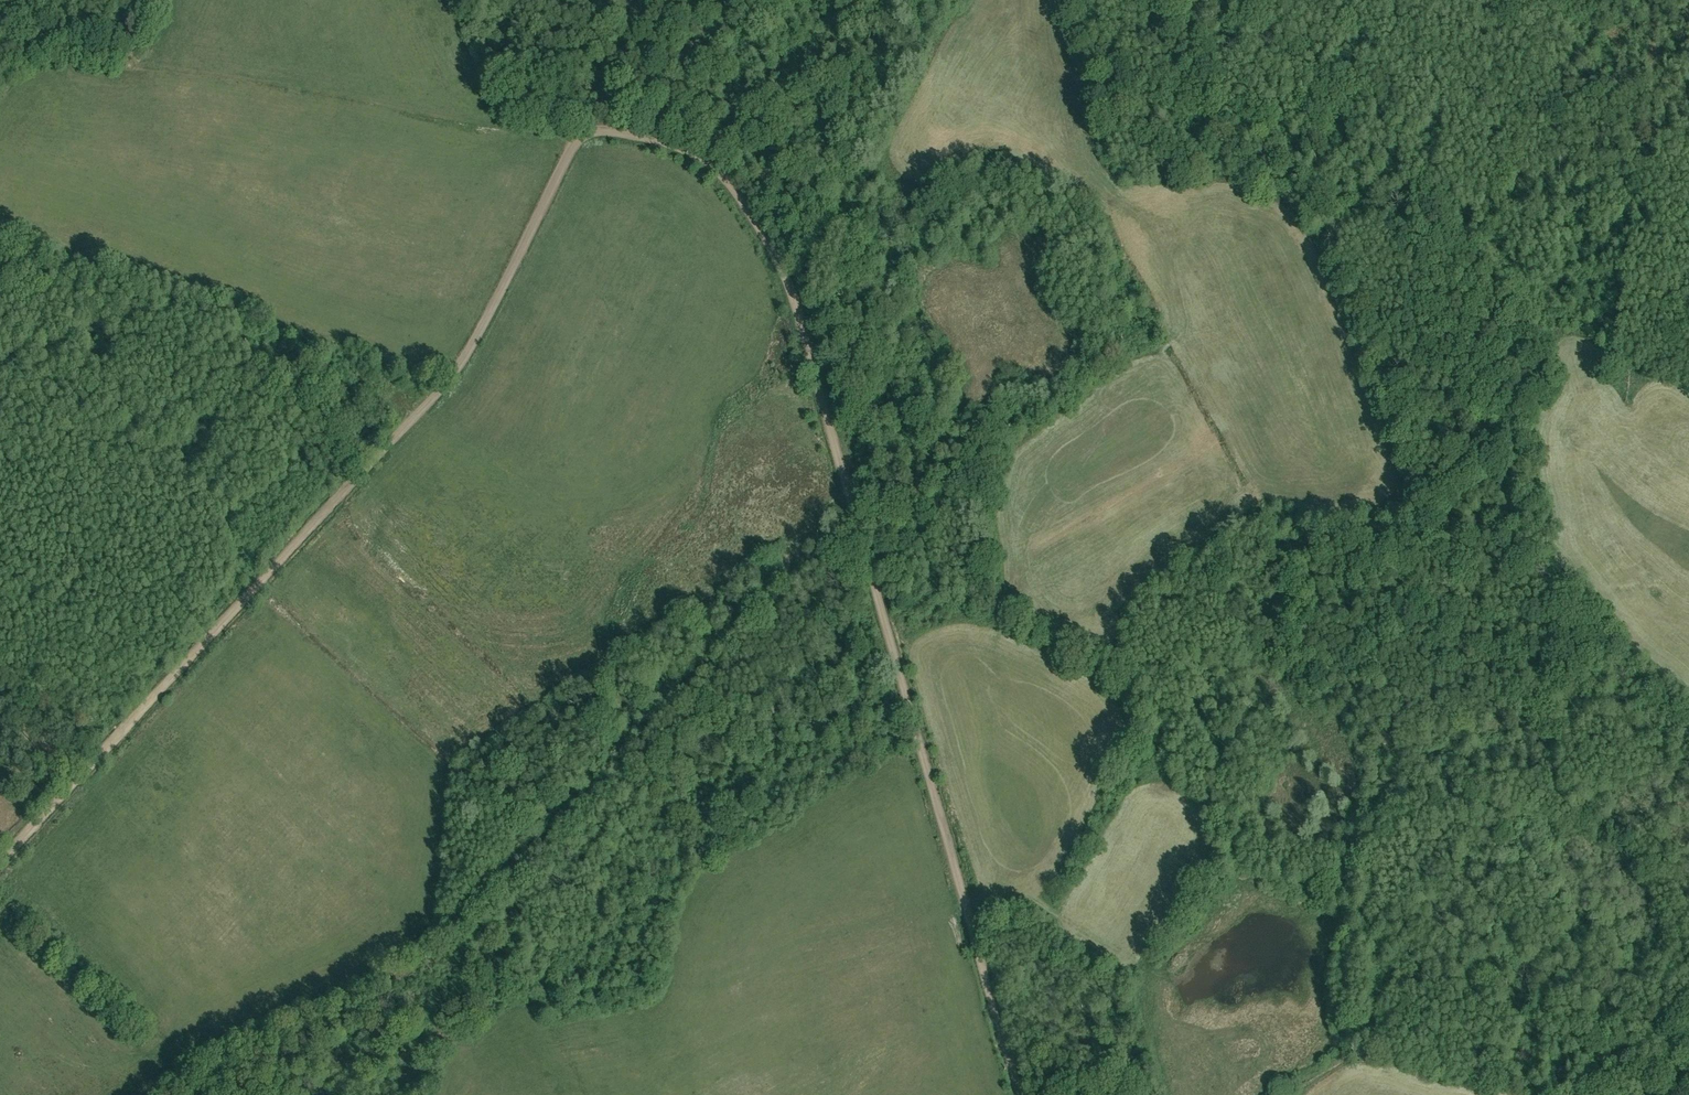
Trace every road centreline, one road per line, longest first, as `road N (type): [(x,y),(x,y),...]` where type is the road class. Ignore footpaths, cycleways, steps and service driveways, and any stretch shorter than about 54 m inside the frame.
road 1 (track): [(1017,1094),(789,284),(735,186),(705,159),(677,146),(584,131)]
road 2 (track): [(0,866),(438,395),(584,131)]

